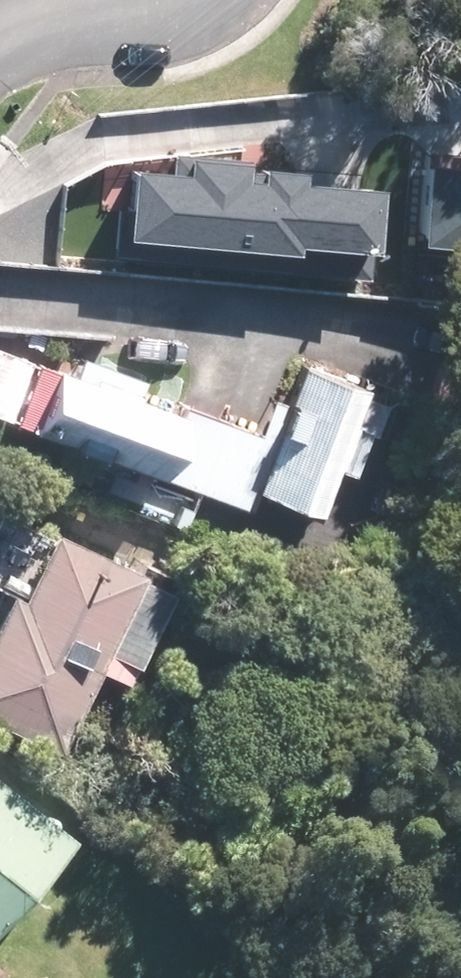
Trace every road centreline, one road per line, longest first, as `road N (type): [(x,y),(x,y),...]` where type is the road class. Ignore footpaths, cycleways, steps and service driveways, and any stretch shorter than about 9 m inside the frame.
road 1 (residential): [(130,30),(0,38)]

